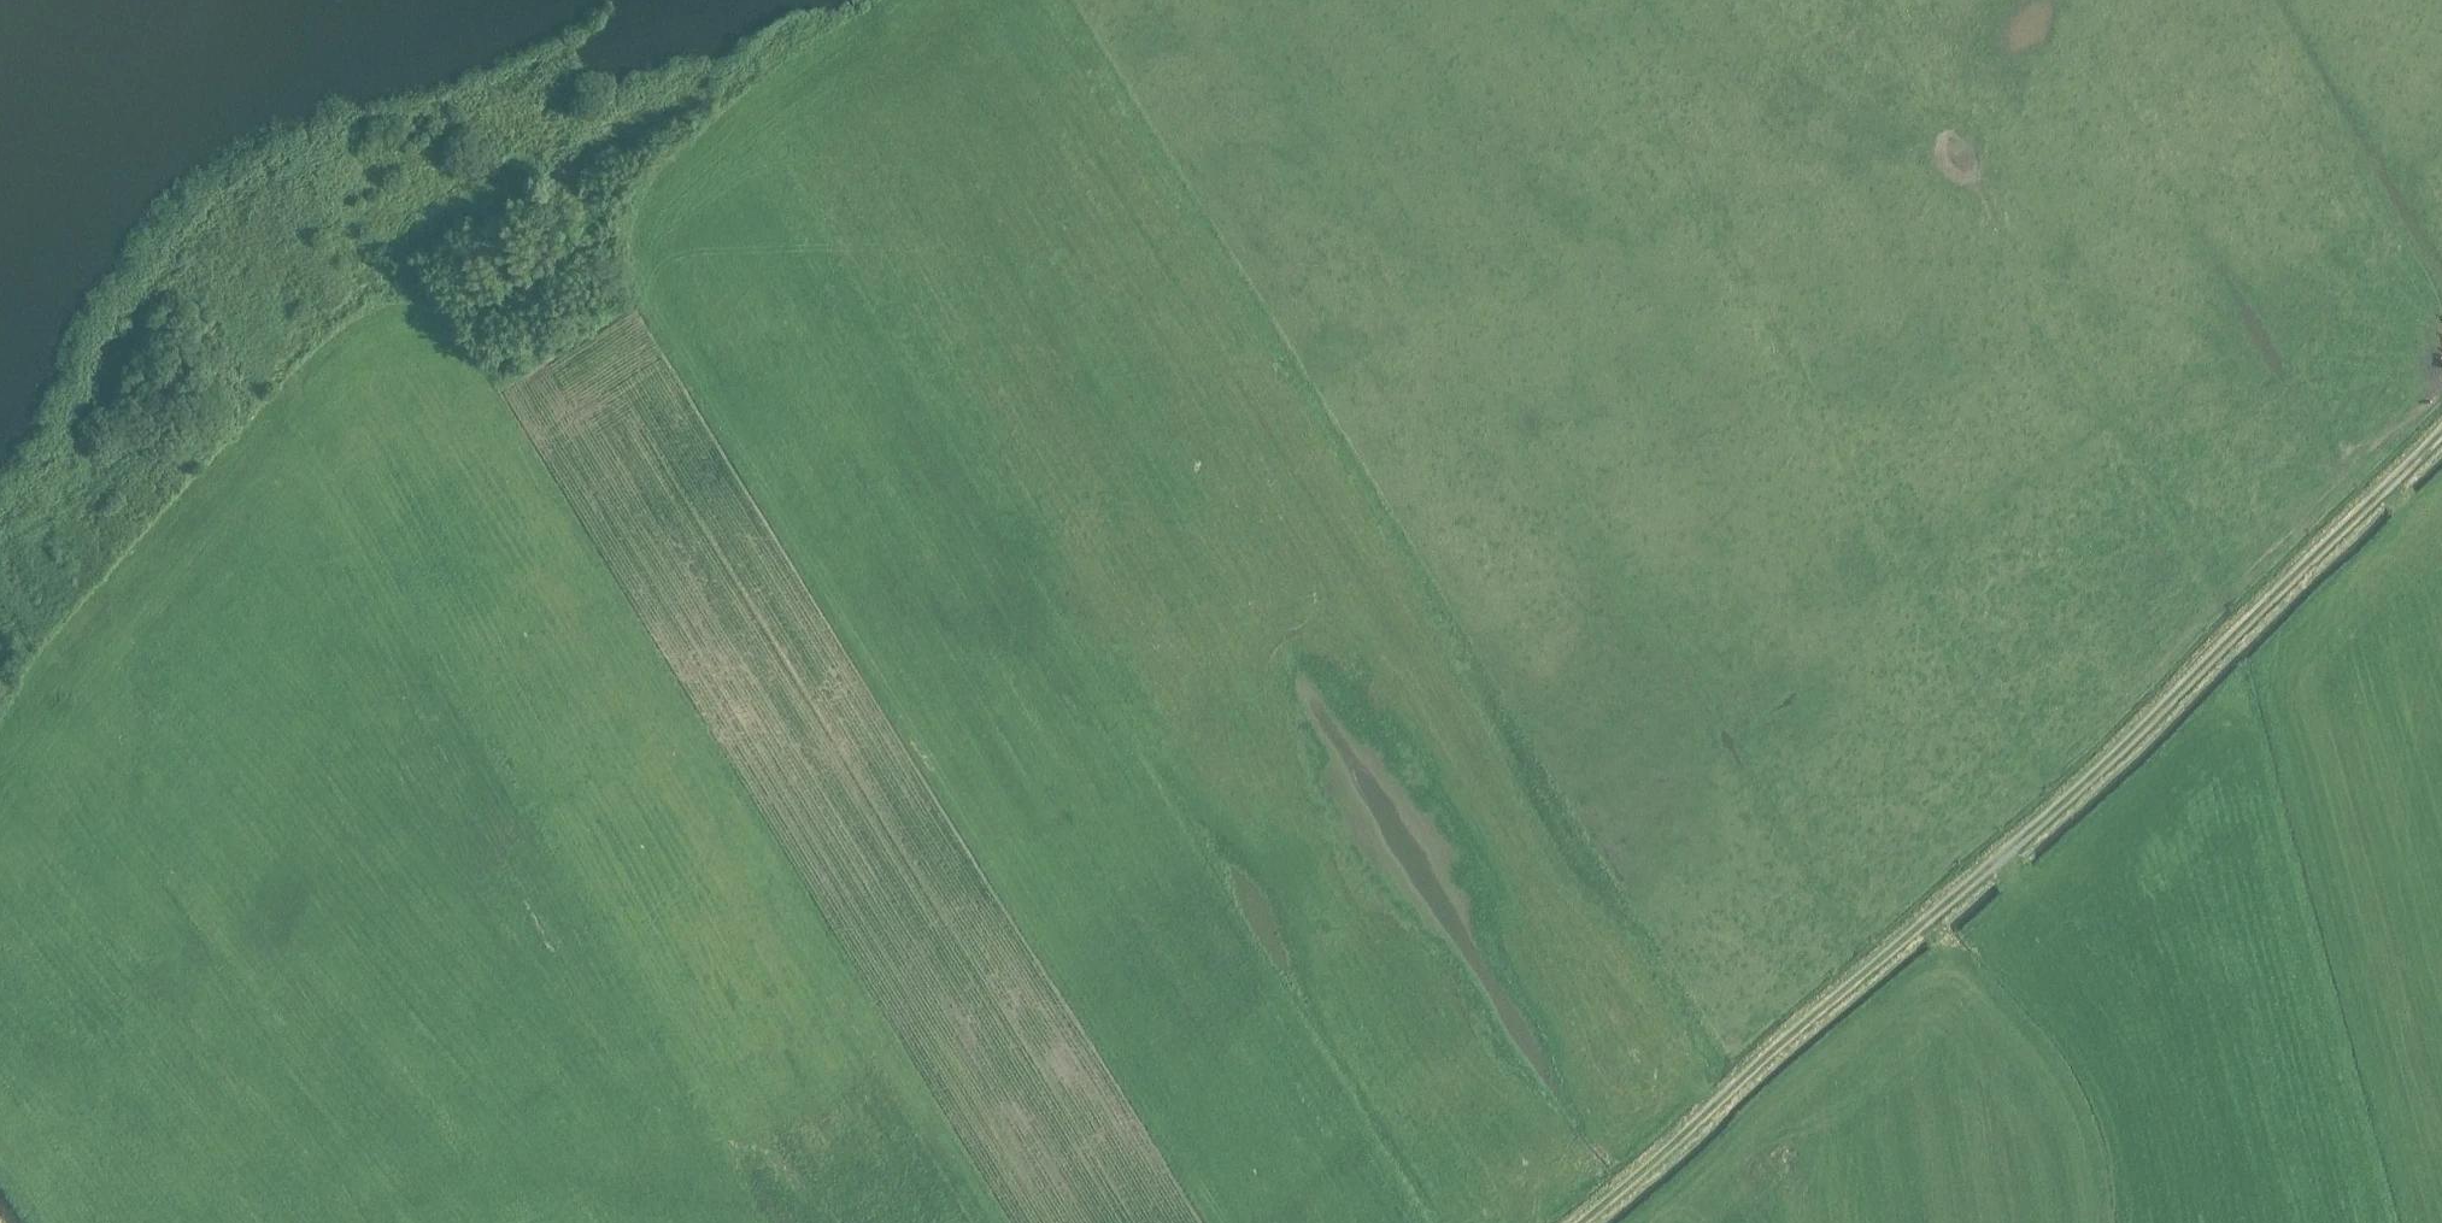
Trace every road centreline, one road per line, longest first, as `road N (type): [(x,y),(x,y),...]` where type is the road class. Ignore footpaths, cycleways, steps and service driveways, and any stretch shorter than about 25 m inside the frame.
road 1 (track): [(1587,1222),(2000,863),(2441,429)]

